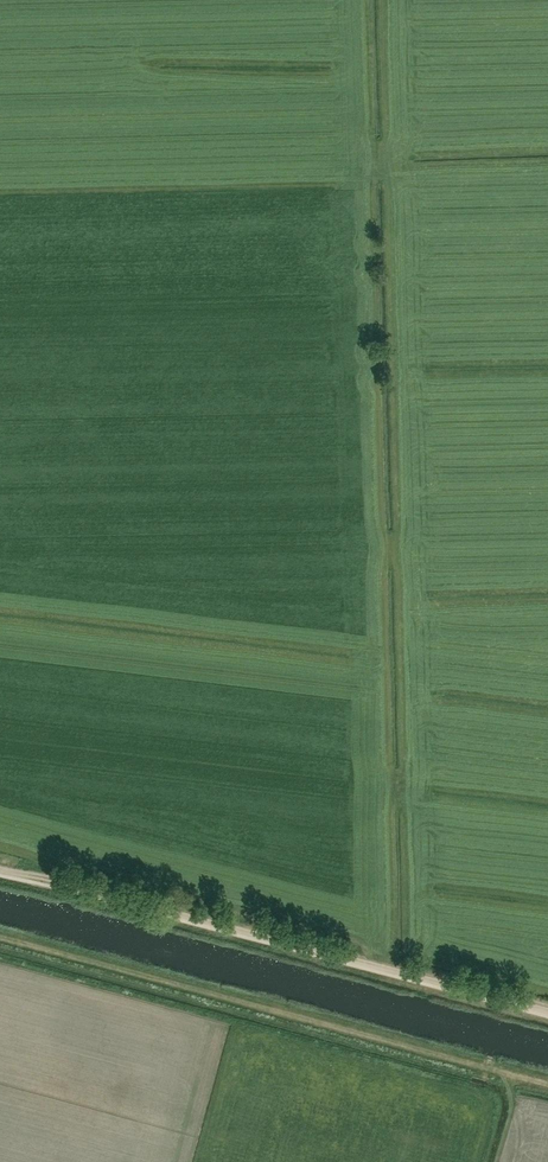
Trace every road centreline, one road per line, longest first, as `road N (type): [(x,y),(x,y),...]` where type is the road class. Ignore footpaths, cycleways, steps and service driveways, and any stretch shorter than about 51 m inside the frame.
road 1 (track): [(547,1010),(0,868)]

